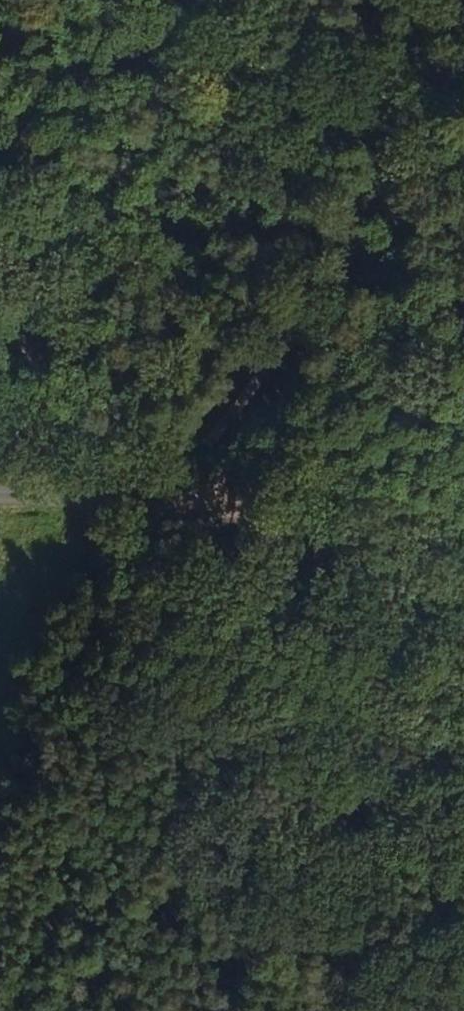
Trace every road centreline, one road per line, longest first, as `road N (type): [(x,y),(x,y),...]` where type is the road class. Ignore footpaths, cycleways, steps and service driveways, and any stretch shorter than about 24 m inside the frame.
road 1 (tertiary): [(0,527),(320,585),(463,642)]

